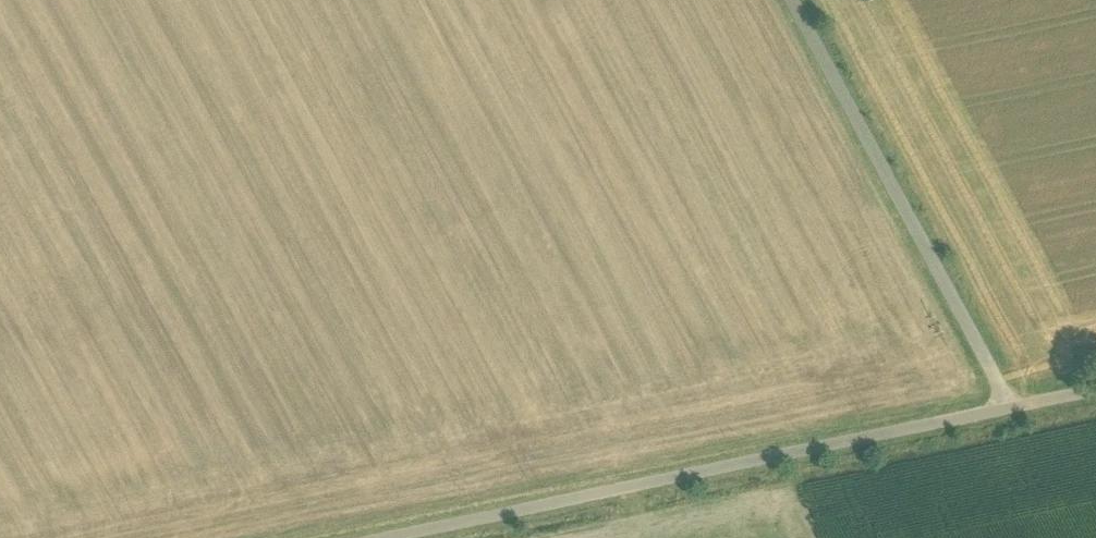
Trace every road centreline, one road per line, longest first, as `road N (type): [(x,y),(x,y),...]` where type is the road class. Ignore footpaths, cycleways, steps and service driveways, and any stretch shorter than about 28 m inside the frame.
road 1 (unclassified): [(1006,408),(383,537)]
road 2 (unclassified): [(792,0),(1006,408)]

